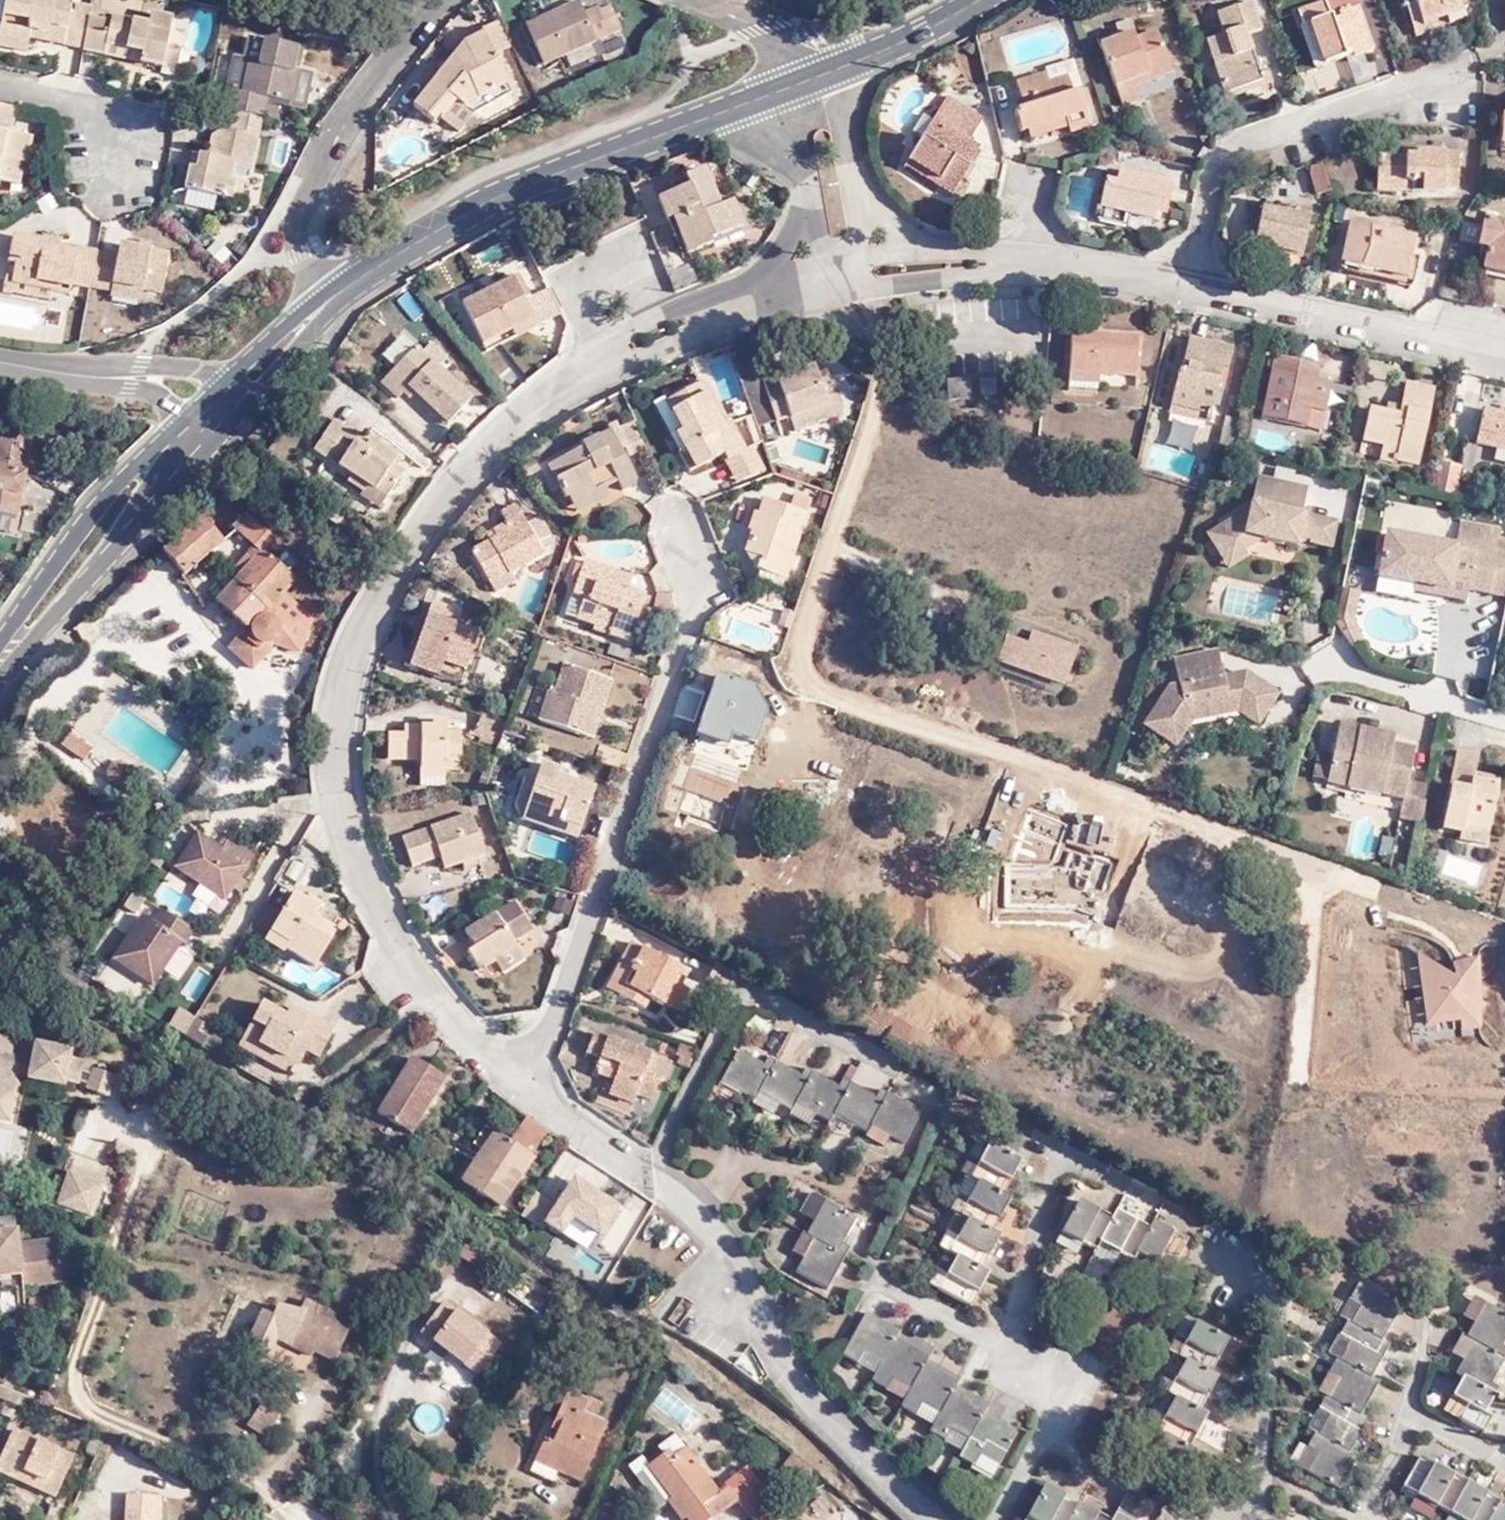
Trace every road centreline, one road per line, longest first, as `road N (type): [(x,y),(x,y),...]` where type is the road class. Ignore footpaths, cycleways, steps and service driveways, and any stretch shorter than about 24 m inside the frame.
road 1 (tertiary): [(345,291),(405,248),(530,185),(884,51),(978,0)]
road 2 (tertiary): [(184,420),(76,535),(0,642)]
road 3 (tertiary): [(95,572),(243,415)]
road 4 (residential): [(95,572),(203,430)]
road 5 (tertiary): [(243,415),(345,291)]
road 6 (tertiary): [(345,291),(301,317),(225,383)]
road 7 (tertiary): [(0,674),(95,572)]
road 8 (residential): [(225,383),(187,370),(96,378)]

